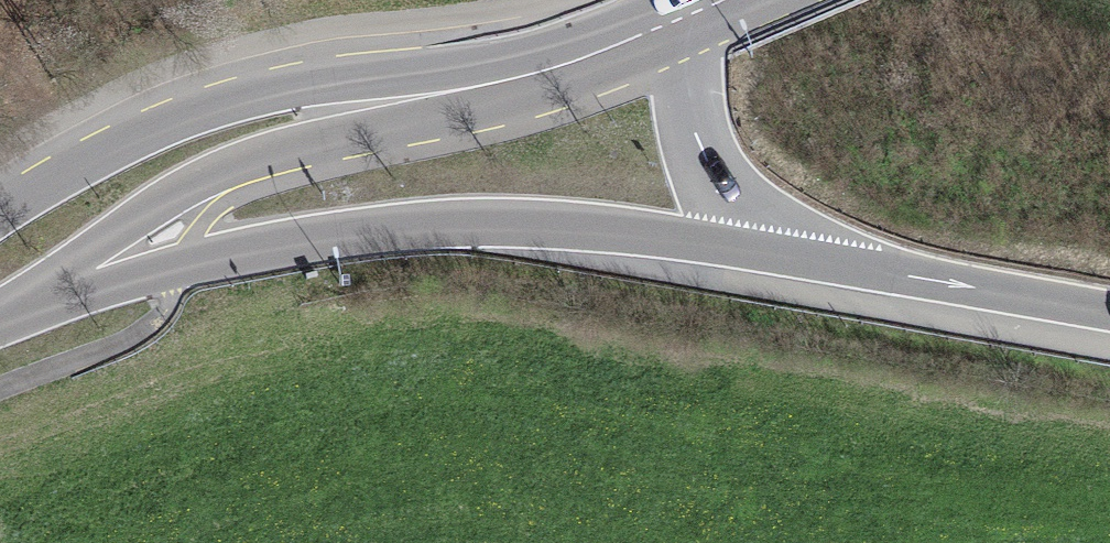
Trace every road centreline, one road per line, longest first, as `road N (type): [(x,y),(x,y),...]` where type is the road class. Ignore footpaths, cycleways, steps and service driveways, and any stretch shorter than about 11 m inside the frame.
road 1 (motorway): [(0,322),(183,263),(447,224),(586,229),(779,257)]
road 2 (primary): [(0,316),(213,174),(528,76)]
road 3 (primary): [(528,76),(351,81),(247,96),(131,135),(0,211)]
road 4 (motorway): [(779,257),(1109,315)]
road 5 (motorway): [(681,18),(700,138),(728,192),(779,257)]
road 6 (primary): [(681,18),(528,76)]

